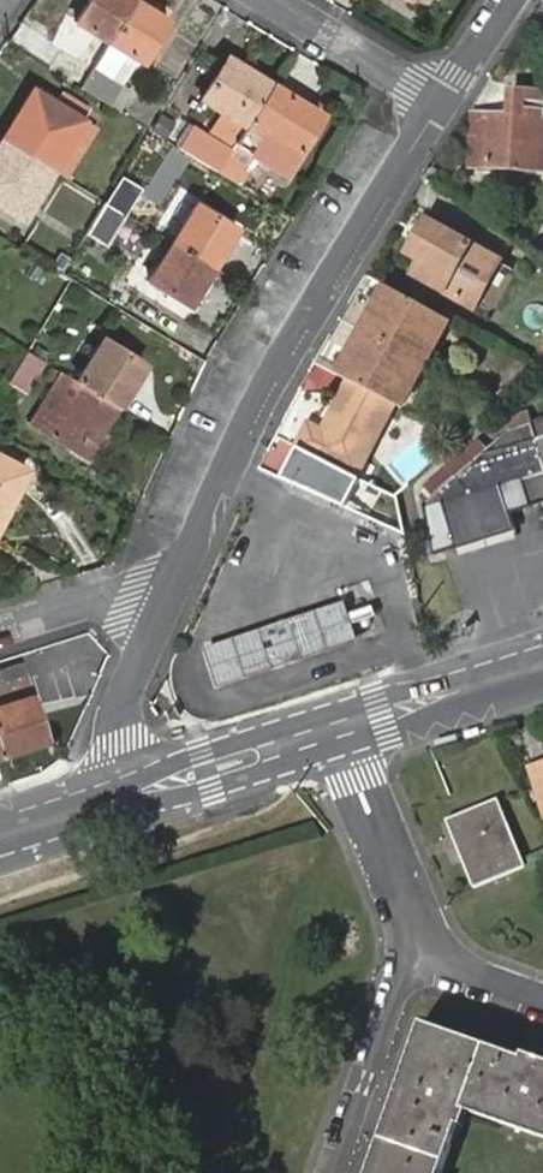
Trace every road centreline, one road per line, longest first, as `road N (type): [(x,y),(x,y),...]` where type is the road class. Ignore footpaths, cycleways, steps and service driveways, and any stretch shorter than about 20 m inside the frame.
road 1 (residential): [(179,577),(289,345),(444,104)]
road 2 (residential): [(335,1172),(420,942)]
road 3 (residential): [(135,795),(122,741),(128,696),(179,577)]
road 4 (residential): [(420,942),(340,727)]
road 5 (tertiary): [(340,727),(135,795)]
road 6 (tertiary): [(542,665),(340,727)]
road 7 (residential): [(276,0),(444,104)]
road 8 (residential): [(0,631),(179,577)]
road 9 (tertiary): [(135,795),(0,837)]
road 10 (residential): [(542,999),(461,970),(420,942)]
road 11 (residential): [(514,0),(444,104)]

